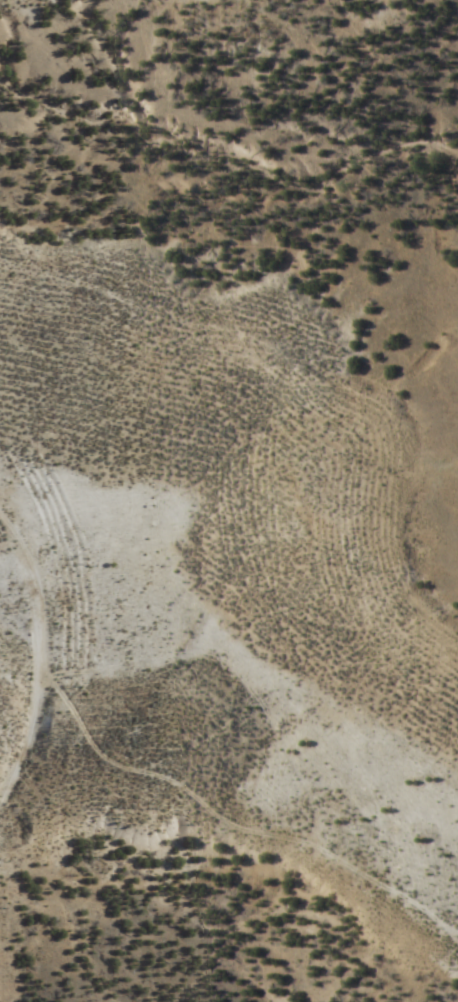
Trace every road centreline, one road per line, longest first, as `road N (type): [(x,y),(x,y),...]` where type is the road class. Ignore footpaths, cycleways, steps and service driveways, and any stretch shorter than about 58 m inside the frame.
road 1 (track): [(0,793),(30,744),(45,673),(76,711),(91,753),(175,776),(292,829),(403,902),(457,921)]

